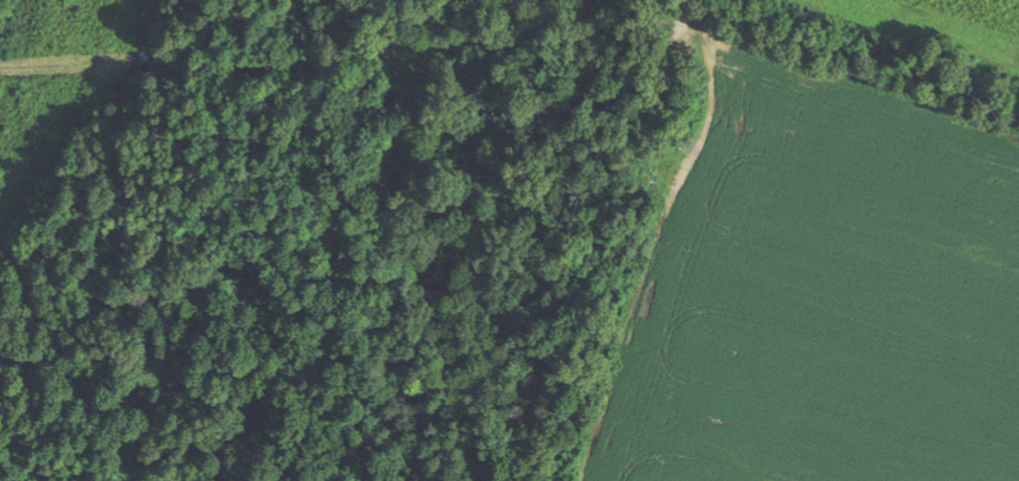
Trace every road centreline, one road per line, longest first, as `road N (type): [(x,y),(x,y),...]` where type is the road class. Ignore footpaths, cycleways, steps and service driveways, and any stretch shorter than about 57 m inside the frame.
road 1 (residential): [(1018,94),(757,0)]

